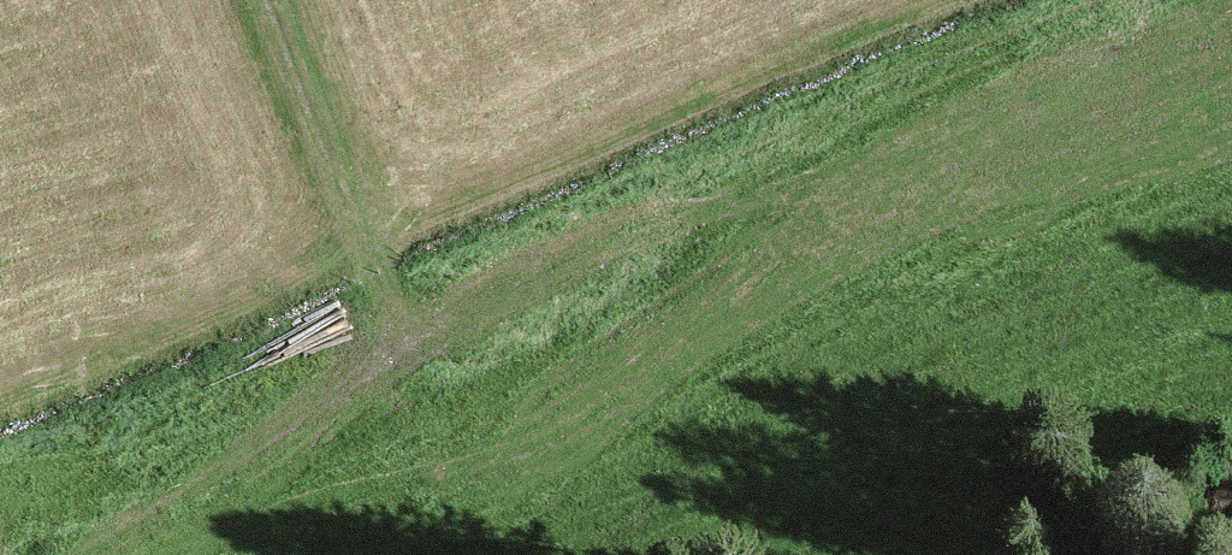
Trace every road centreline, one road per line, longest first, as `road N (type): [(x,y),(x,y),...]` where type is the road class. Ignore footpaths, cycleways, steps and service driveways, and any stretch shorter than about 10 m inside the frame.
road 1 (track): [(1123,0),(805,126),(501,327),(84,554)]
road 2 (track): [(410,554),(601,476),(780,369),(1231,254)]
road 3 (track): [(368,0),(501,327)]

